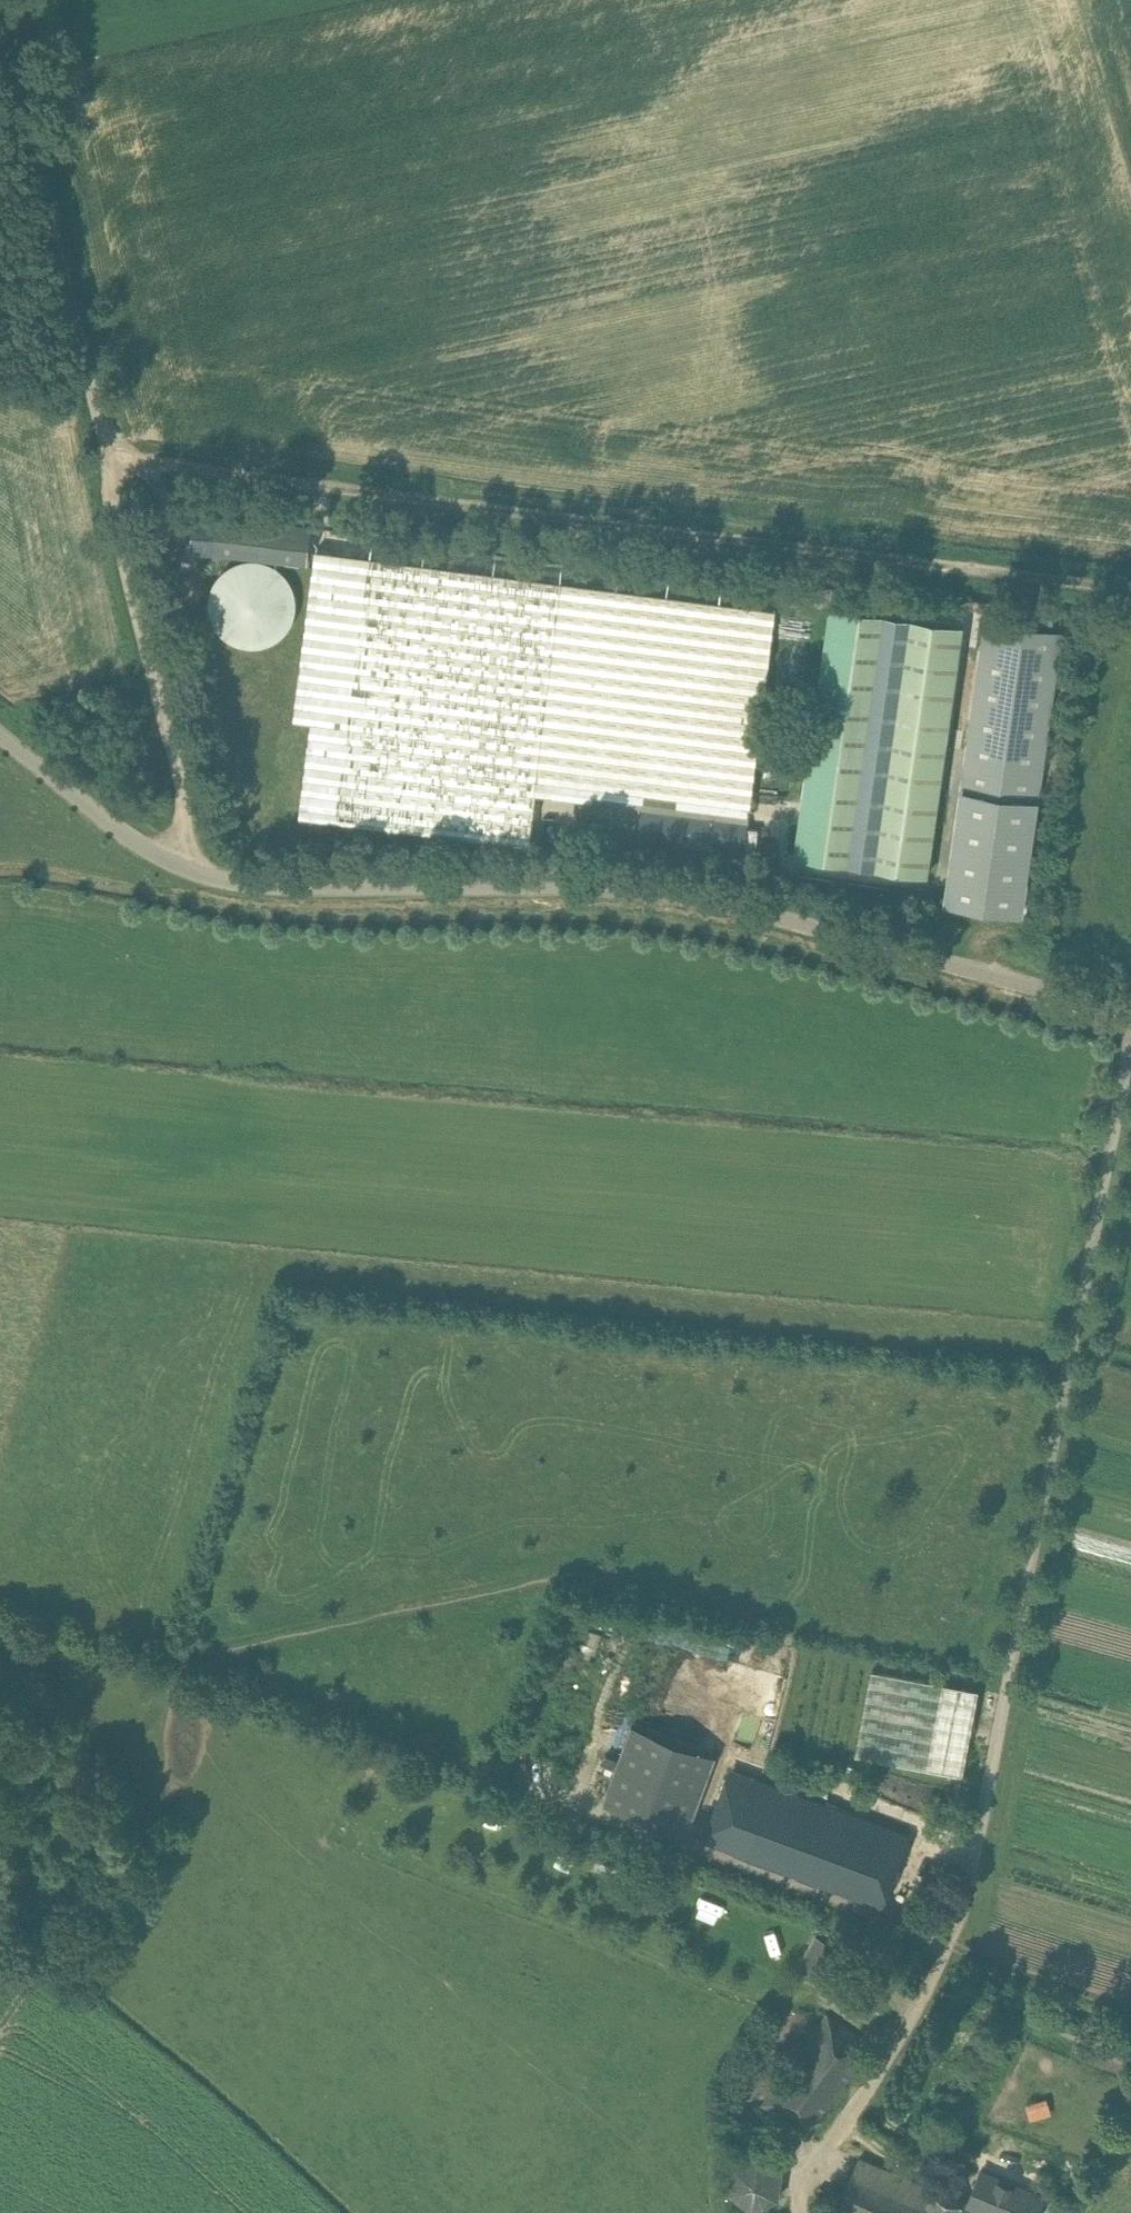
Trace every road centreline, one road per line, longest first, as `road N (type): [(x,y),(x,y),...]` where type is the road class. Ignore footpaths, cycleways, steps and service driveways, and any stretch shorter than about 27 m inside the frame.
road 1 (unclassified): [(1130,1017),(666,889),(217,884),(147,853),(0,738)]
road 2 (unclassified): [(826,2145),(925,2004),(964,1915),(1130,1060)]
road 3 (track): [(106,456),(328,493),(1130,596)]
road 4 (track): [(205,878),(106,456)]
road 5 (track): [(0,37),(106,456)]

